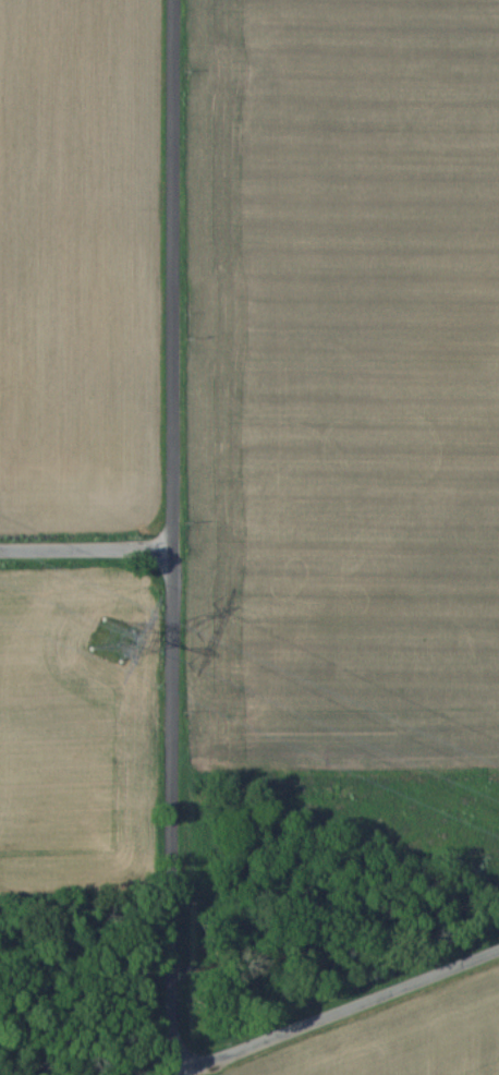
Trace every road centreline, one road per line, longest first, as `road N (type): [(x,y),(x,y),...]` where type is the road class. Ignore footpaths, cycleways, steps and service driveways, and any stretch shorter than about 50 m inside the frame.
road 1 (residential): [(172,1074),(177,0)]
road 2 (residential): [(172,1056),(233,1046),(498,942)]
road 3 (residential): [(0,545),(174,544)]

